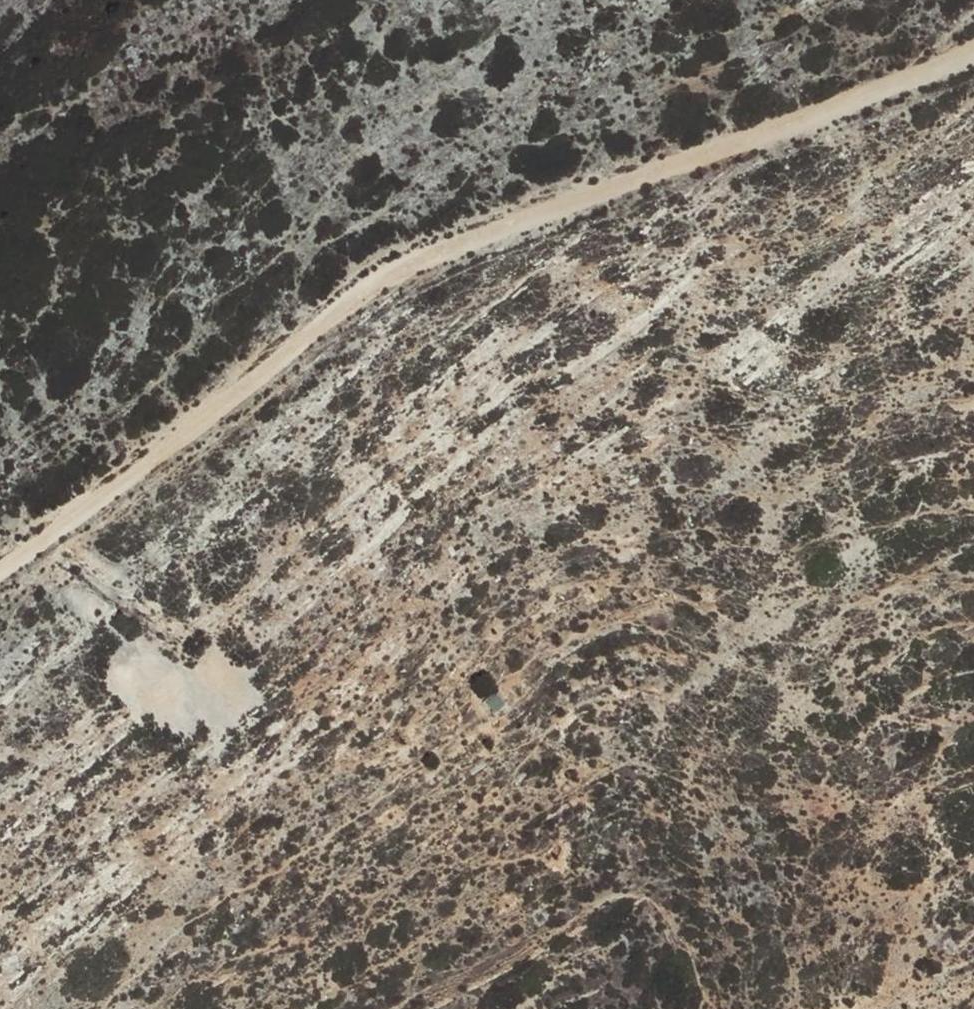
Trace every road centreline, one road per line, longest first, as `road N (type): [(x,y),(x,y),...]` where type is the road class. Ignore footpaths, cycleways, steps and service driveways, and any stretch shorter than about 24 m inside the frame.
road 1 (track): [(973,54),(403,266),(0,568)]

